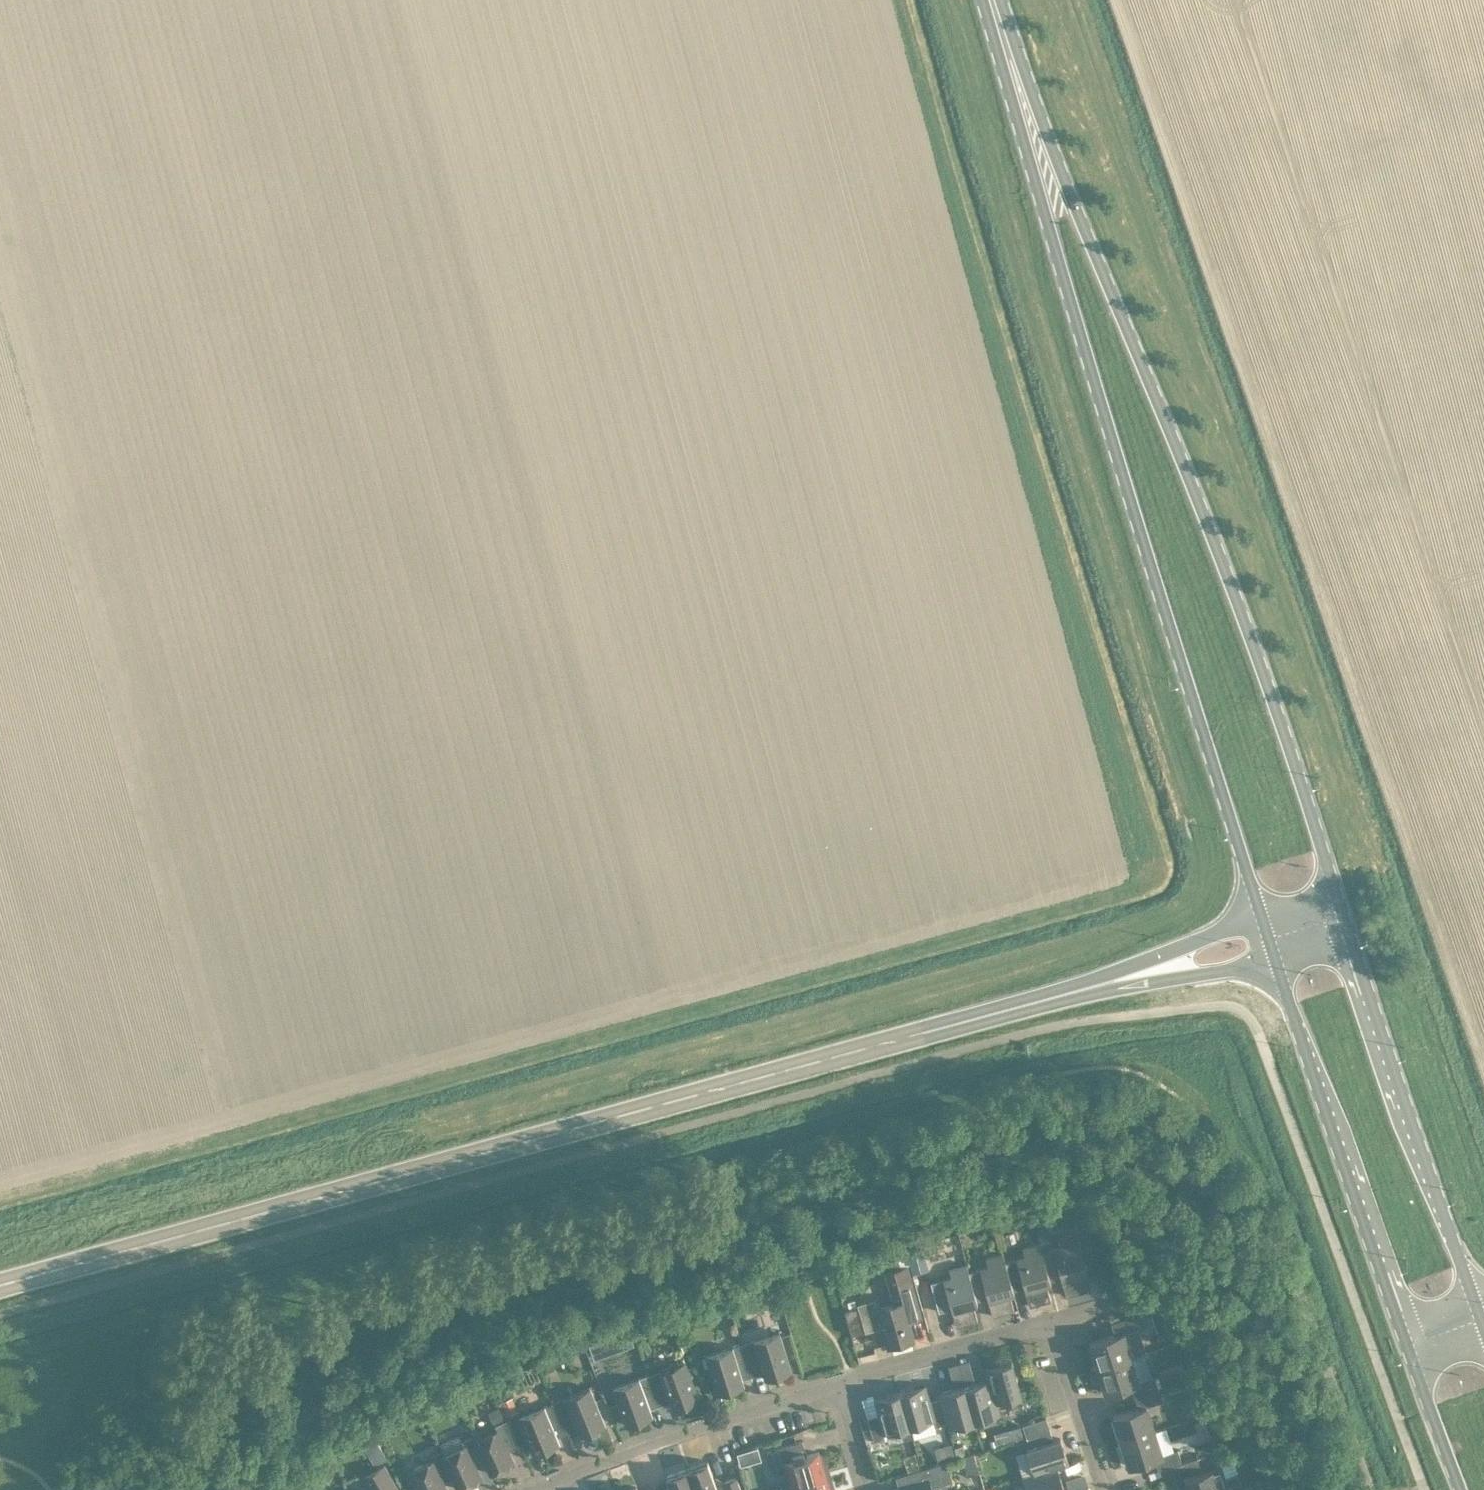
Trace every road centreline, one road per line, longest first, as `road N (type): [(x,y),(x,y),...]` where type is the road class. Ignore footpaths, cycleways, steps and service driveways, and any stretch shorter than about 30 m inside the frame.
road 1 (secondary): [(0,1282),(1096,983)]
road 2 (trunk): [(1342,916),(1201,510),(1016,82)]
road 3 (trunk): [(1016,82),(1117,468),(1258,915)]
road 4 (primary): [(1271,959),(1403,1345)]
road 5 (primary): [(1473,1302),(1342,916)]
road 6 (residential): [(547,1486),(832,1387)]
road 7 (residential): [(832,1387),(1048,1331)]
road 8 (secondary): [(1096,983),(1271,959)]
road 9 (secondary): [(1258,915),(1096,983)]
road 10 (residential): [(1102,1489),(1048,1331)]
road 11 (primary): [(1403,1345),(1455,1489)]

